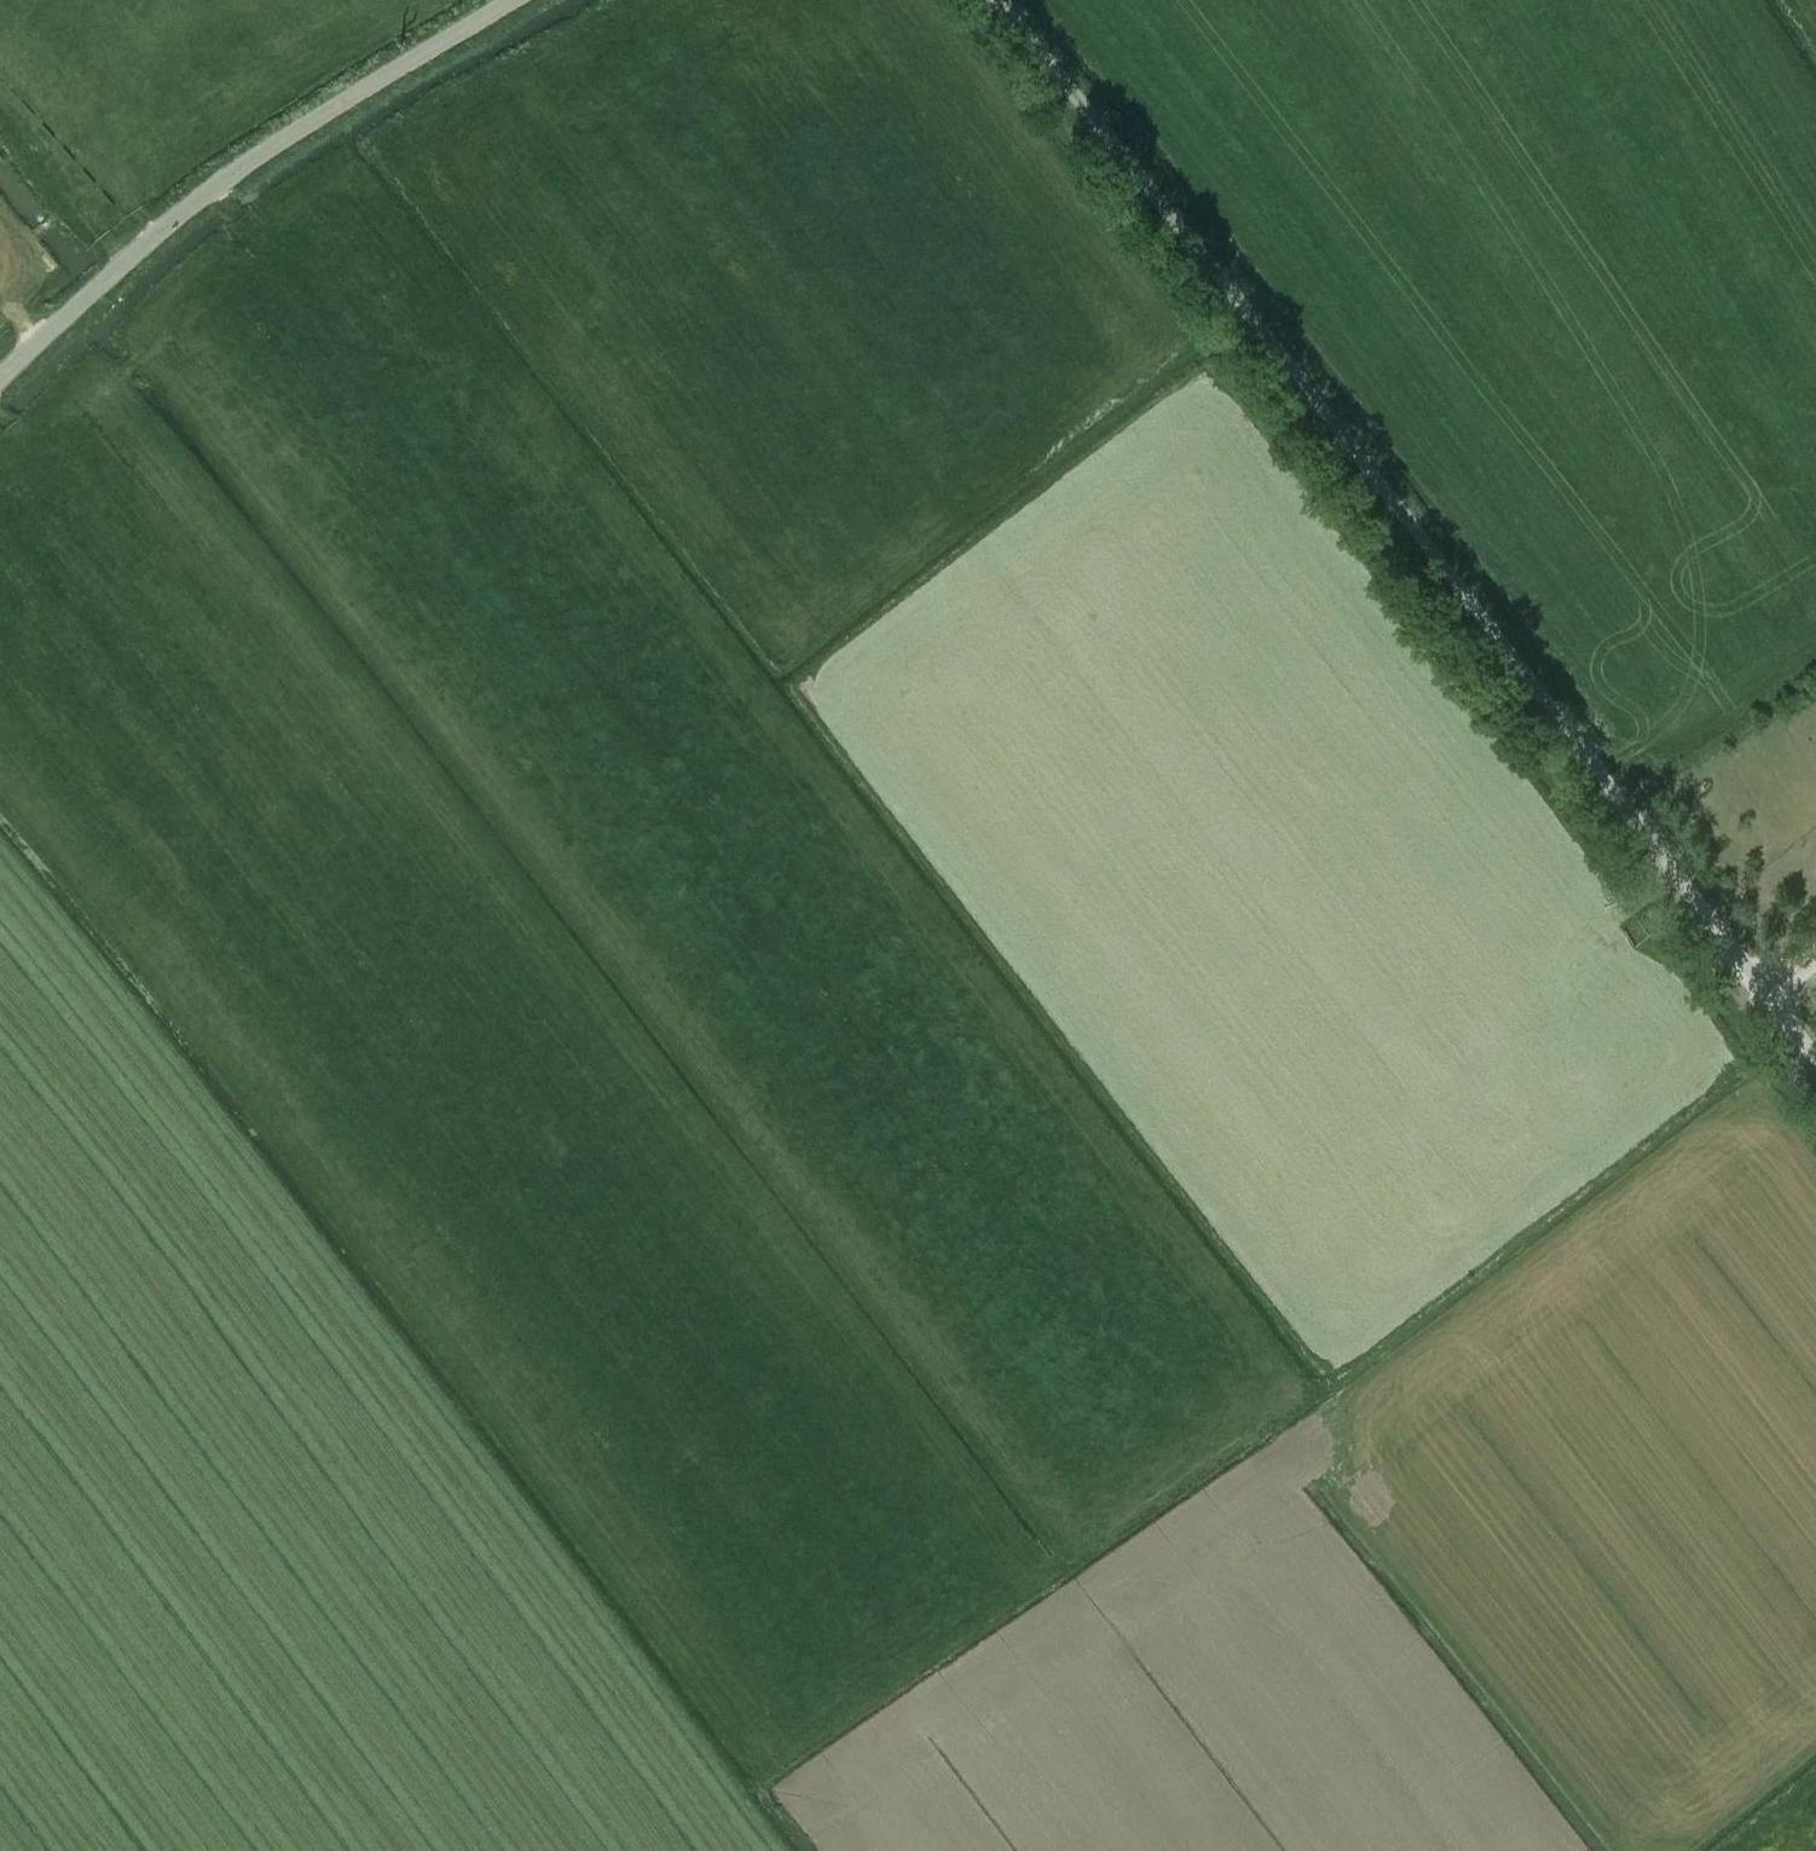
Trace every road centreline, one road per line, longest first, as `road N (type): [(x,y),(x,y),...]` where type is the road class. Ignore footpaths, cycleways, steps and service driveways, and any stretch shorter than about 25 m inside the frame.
road 1 (unclassified): [(1815,1065),(995,0)]
road 2 (unclassified): [(0,382),(227,182),(519,0)]

